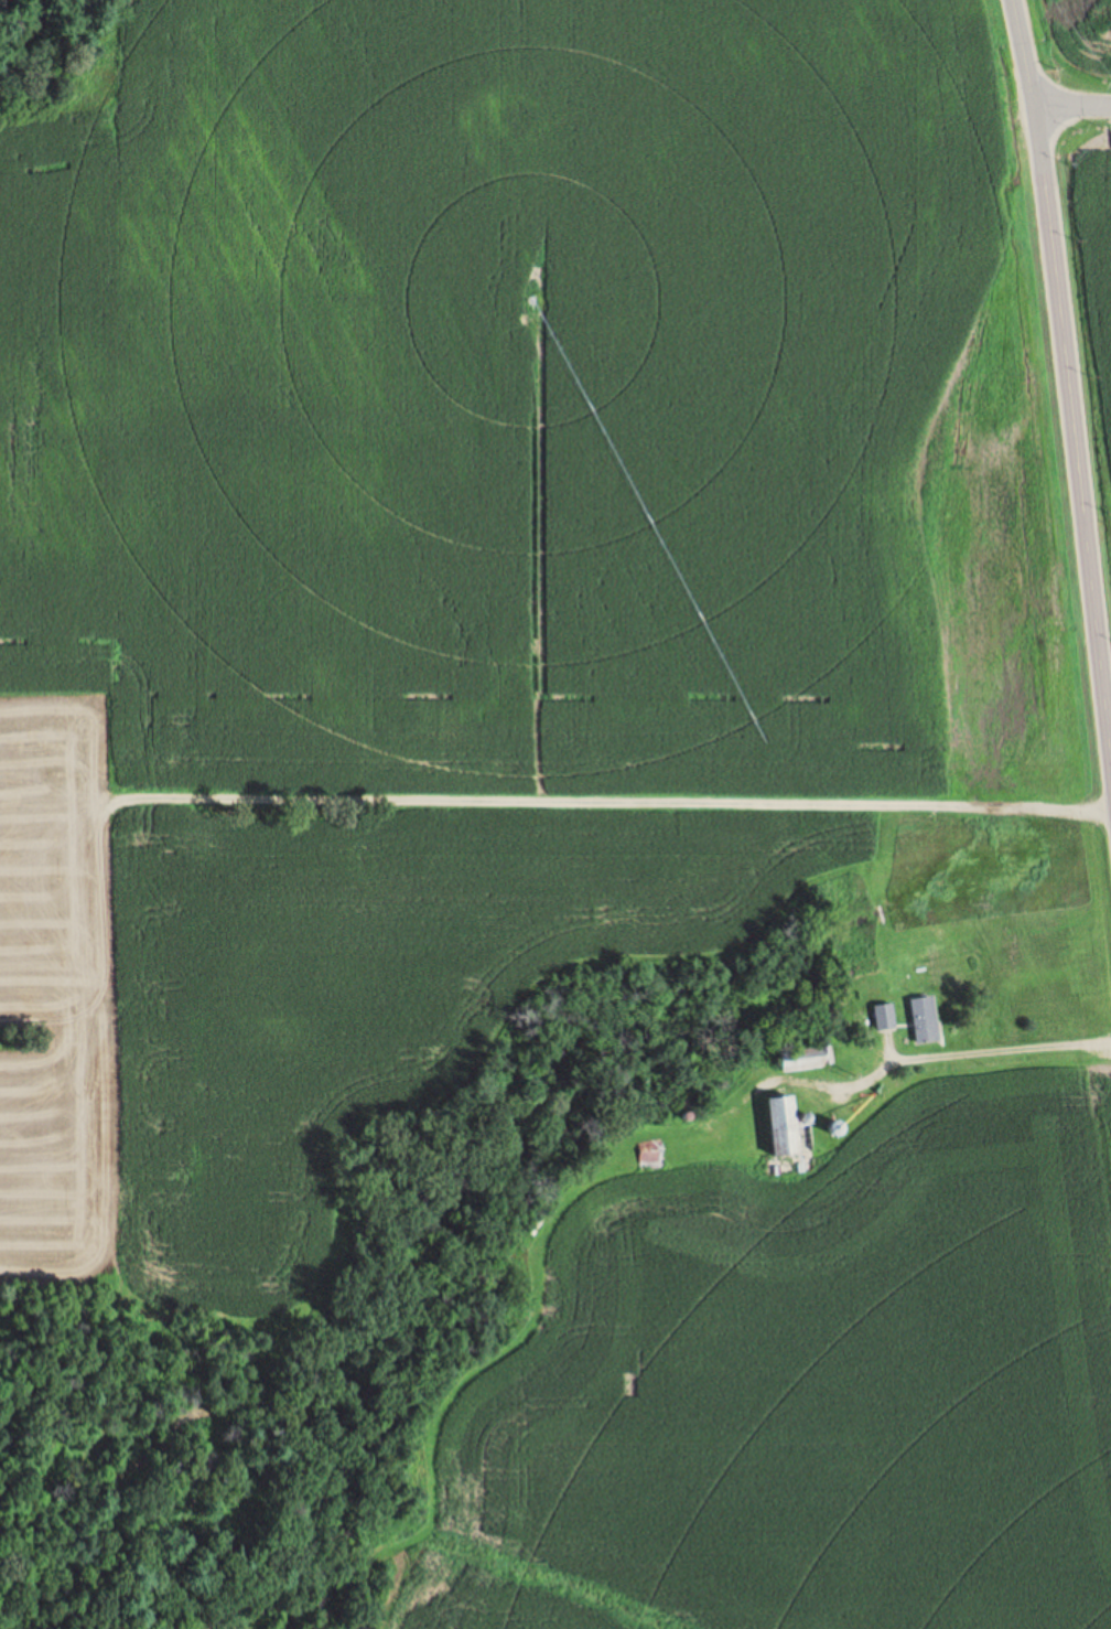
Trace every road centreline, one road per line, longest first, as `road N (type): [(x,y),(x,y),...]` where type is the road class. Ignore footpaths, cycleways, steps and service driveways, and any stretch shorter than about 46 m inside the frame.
road 1 (secondary): [(1110,782),(1034,100)]

